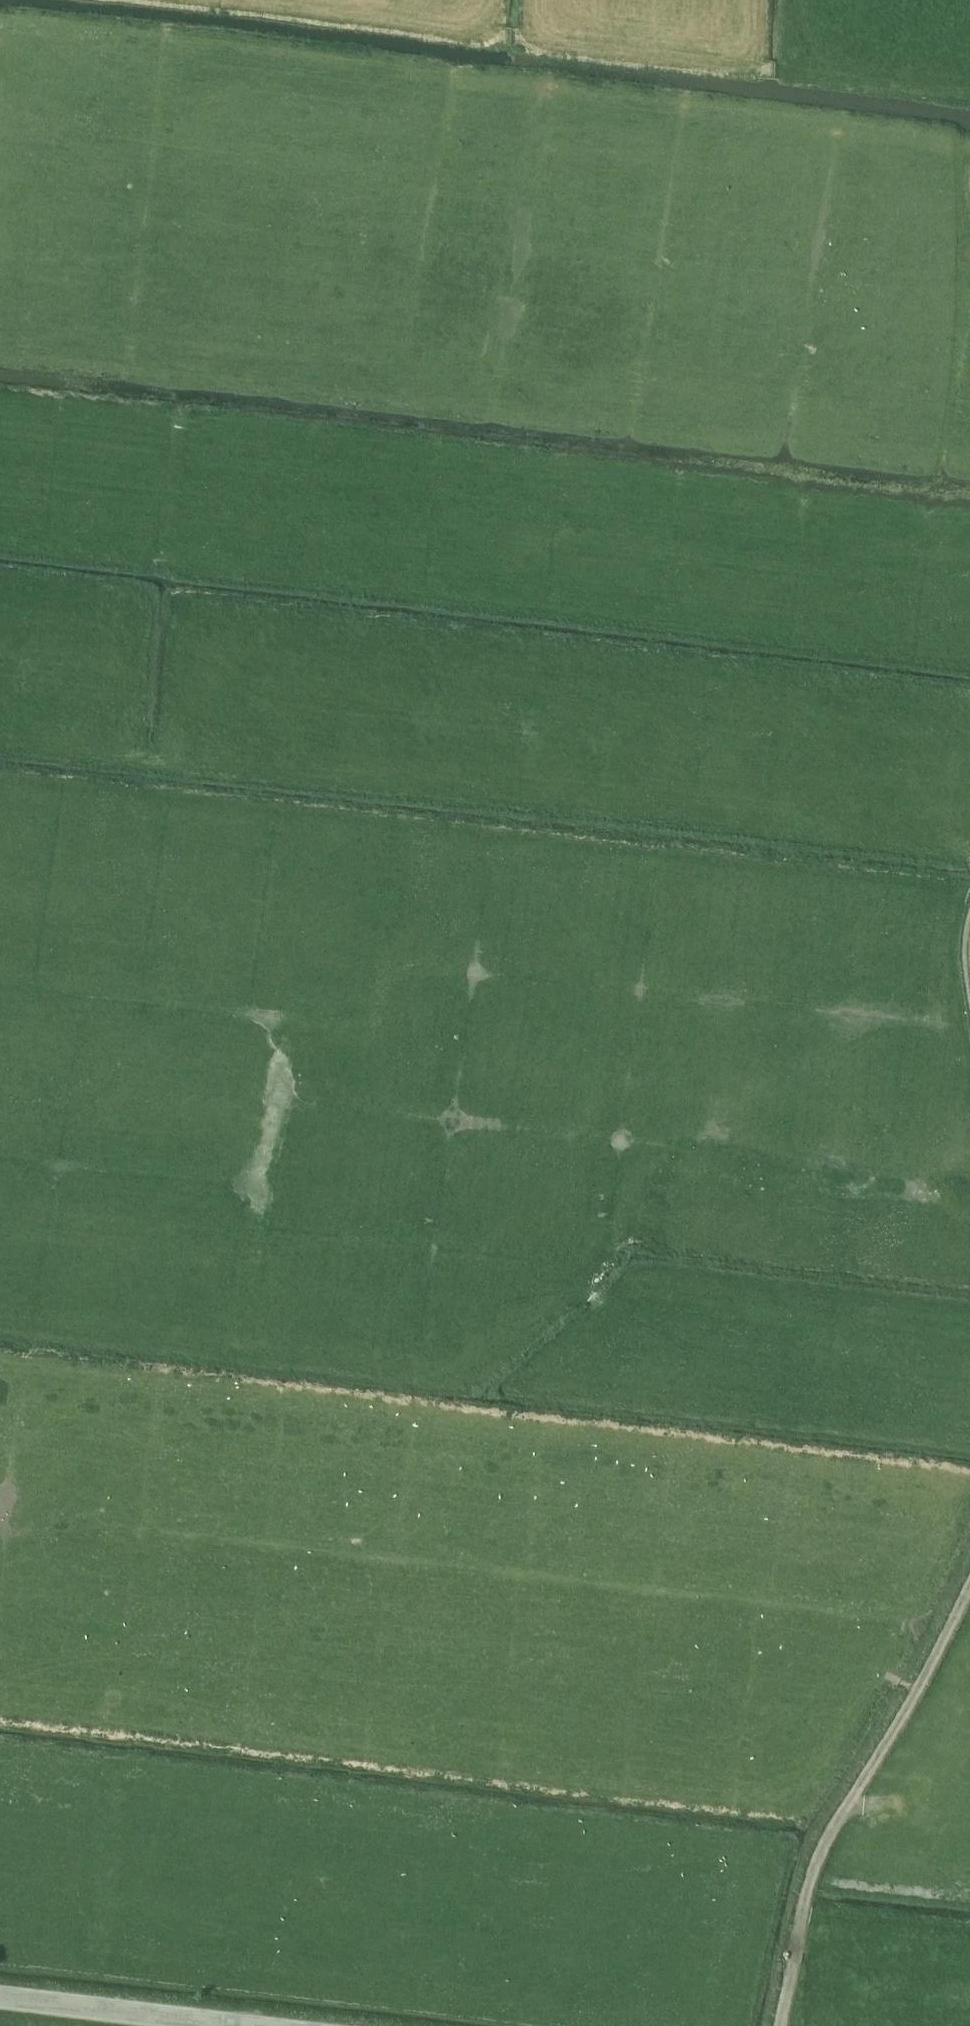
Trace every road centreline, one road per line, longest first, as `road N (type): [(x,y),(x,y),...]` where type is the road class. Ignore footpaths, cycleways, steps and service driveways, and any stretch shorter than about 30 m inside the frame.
road 1 (track): [(774,2025),(807,1871),(969,1562)]
road 2 (tertiary): [(251,2025),(0,1996)]

